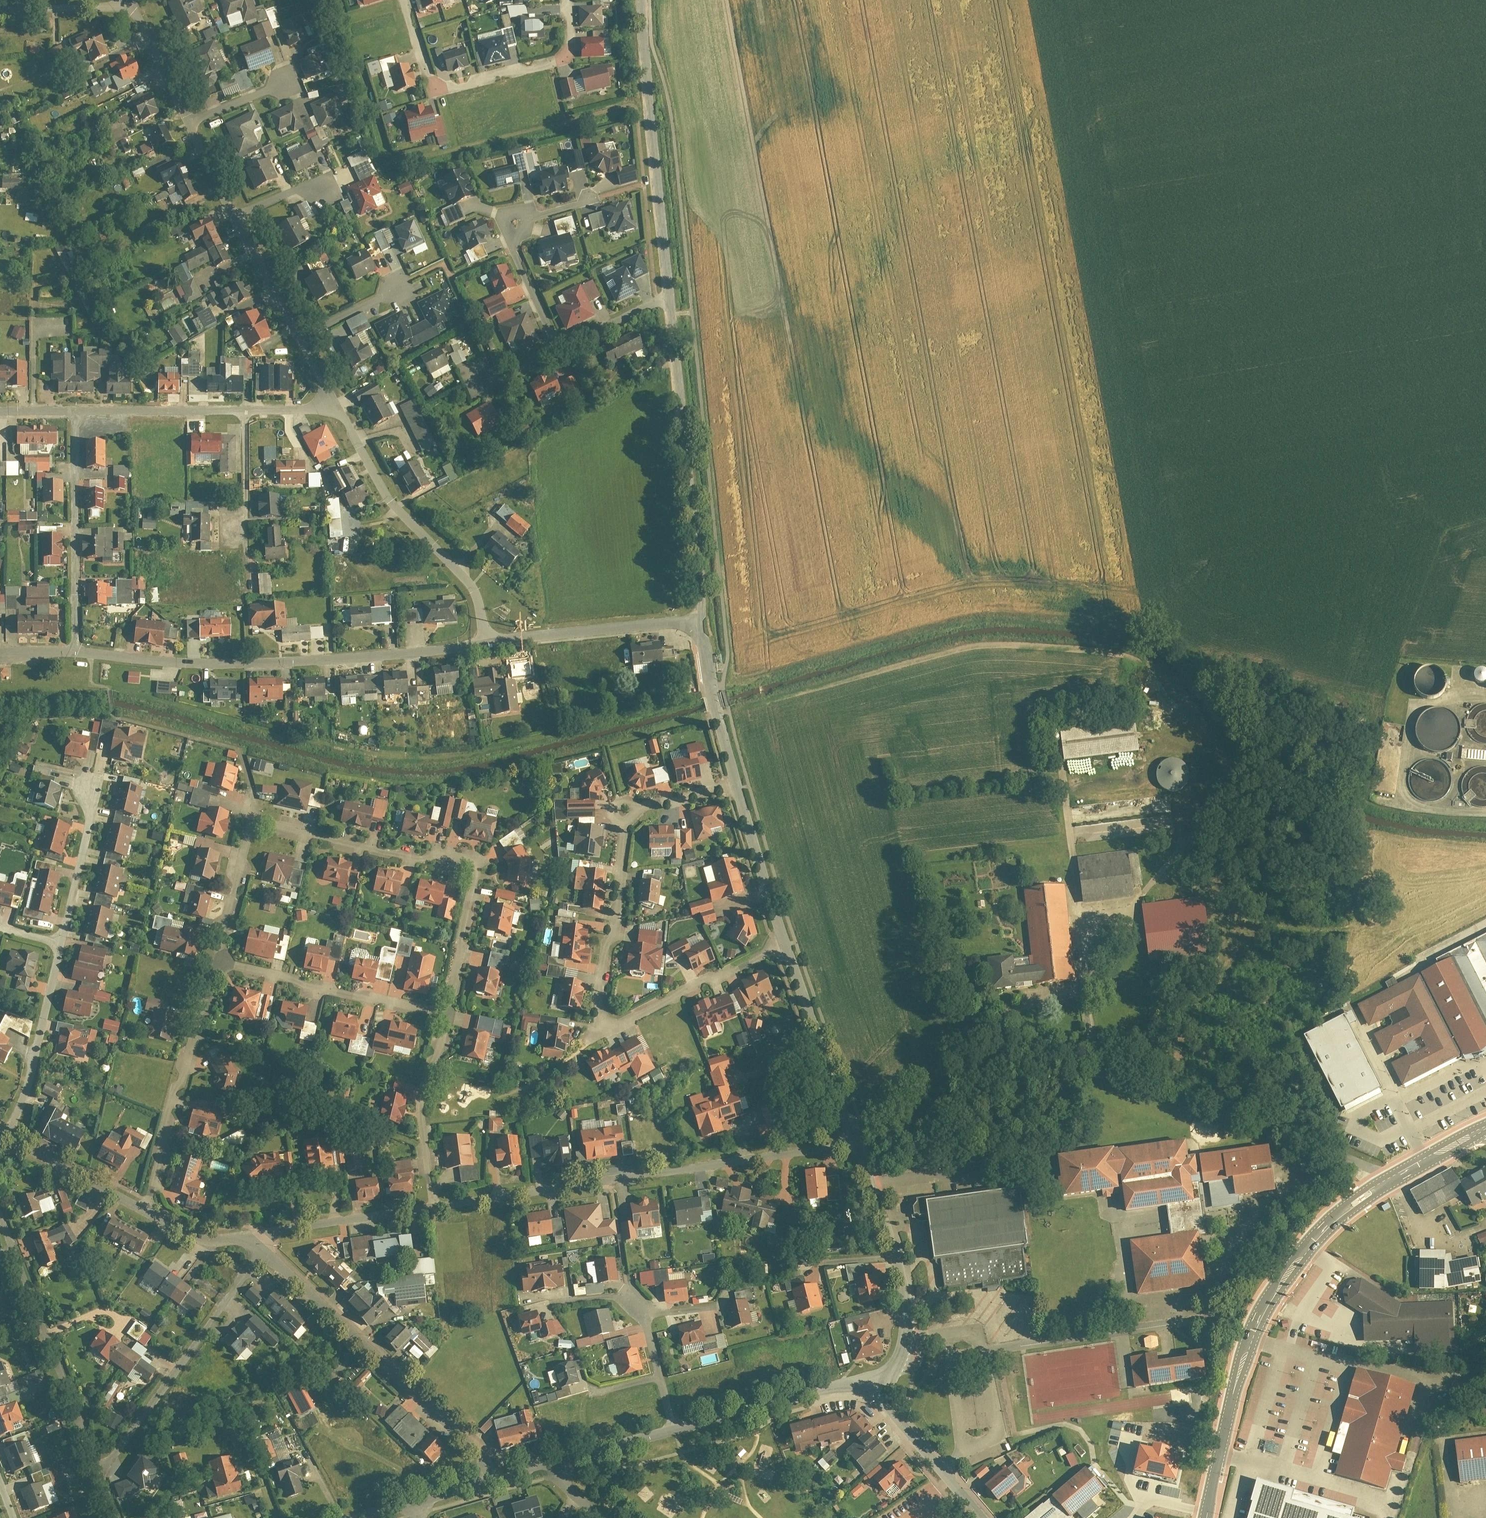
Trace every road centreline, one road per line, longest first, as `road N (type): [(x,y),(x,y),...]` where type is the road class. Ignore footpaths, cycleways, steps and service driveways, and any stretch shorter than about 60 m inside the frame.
road 1 (residential): [(736,786),(616,813),(599,1014),(604,1023),(627,1022),(785,945)]
road 2 (residential): [(446,1015),(471,870),(442,855),(410,860),(251,821),(221,964)]
road 3 (secondary): [(1205,1517),(1249,1341),(1290,1268),(1341,1213),(1484,1129)]
road 4 (residential): [(129,0),(330,404)]
road 5 (residential): [(852,1140),(435,1207)]
road 6 (residential): [(75,653),(272,665),(489,643)]
road 7 (residential): [(588,203),(517,224),(513,251),(560,354),(669,299)]
road 8 (residential): [(691,629),(703,605),(669,299)]
road 9 (residential): [(262,1250),(487,1462),(494,1480)]
road 10 (residential): [(669,299),(642,0)]
road 11 (residential): [(330,404),(375,479),(464,579),(489,643)]
road 12 (residential): [(566,0),(570,43),(563,57),(447,88),(429,78),(404,0)]
road 13 (residential): [(0,1213),(100,1475)]
road 14 (residential): [(100,1475),(262,1250)]
road 15 (residential): [(221,964),(171,1095),(145,1212)]
road 16 (residential): [(330,404),(75,413)]
road 17 (residential): [(75,653),(75,413)]
road 18 (residential): [(221,964),(446,1015)]
road 19 (residential): [(876,1392),(830,1389),(675,1431)]
road 20 (residential): [(852,1140),(785,945)]
road 21 (residential): [(60,943),(26,1090),(4,1140)]
road 22 (residential): [(489,643),(672,623),(691,629)]
road 23 (residential): [(435,1207),(420,1107),(446,1015)]
road 24 (residential): [(435,1207),(272,1232),(252,1244)]
road 25 (residential): [(785,945),(736,786)]
road 26 (residential): [(736,786),(703,645),(691,629)]
road 27 (residential): [(981,1517),(876,1392)]
road 28 (residential): [(83,785),(90,818),(60,943)]
road 29 (residential): [(4,1140),(145,1212)]
road 30 (residential): [(876,1392),(900,1361),(908,1330),(897,1258)]
road 31 (residential): [(675,1431),(638,1309)]
road 32 (residential): [(675,1431),(552,1462)]
road 33 (residential): [(897,1258),(852,1140)]
road 34 (residential): [(121,0),(109,8),(0,10)]

